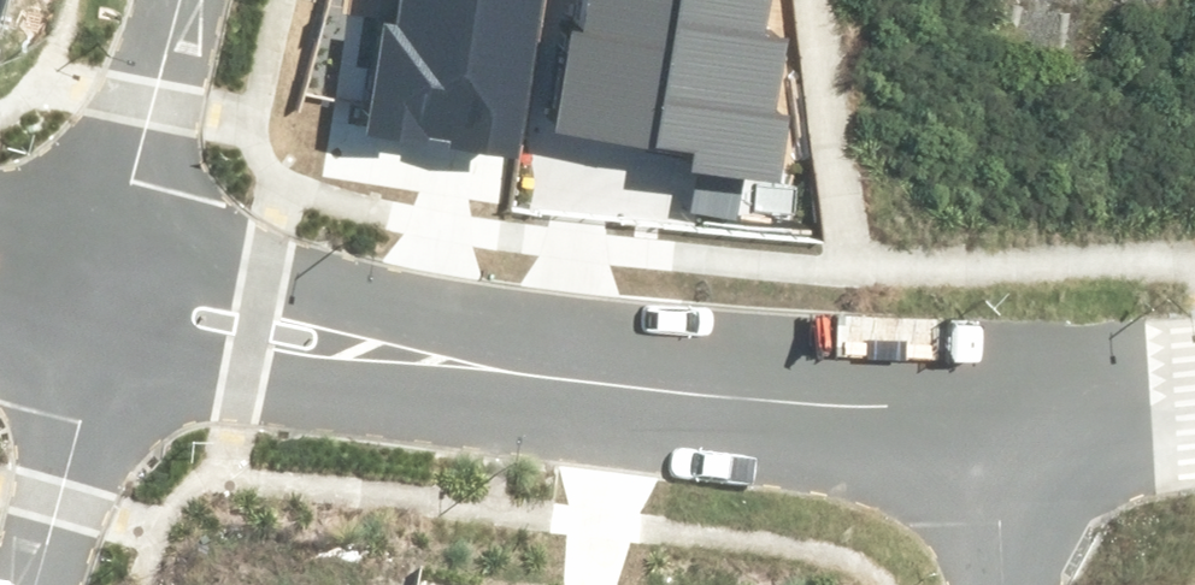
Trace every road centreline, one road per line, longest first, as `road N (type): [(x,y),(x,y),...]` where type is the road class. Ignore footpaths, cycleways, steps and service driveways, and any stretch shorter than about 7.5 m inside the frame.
road 1 (residential): [(105,295),(882,411),(988,406)]
road 2 (residential): [(105,295),(178,0)]
road 3 (residential): [(30,584),(105,295)]
road 4 (residential): [(988,406),(1194,402)]
road 5 (residential): [(988,406),(1001,584)]

